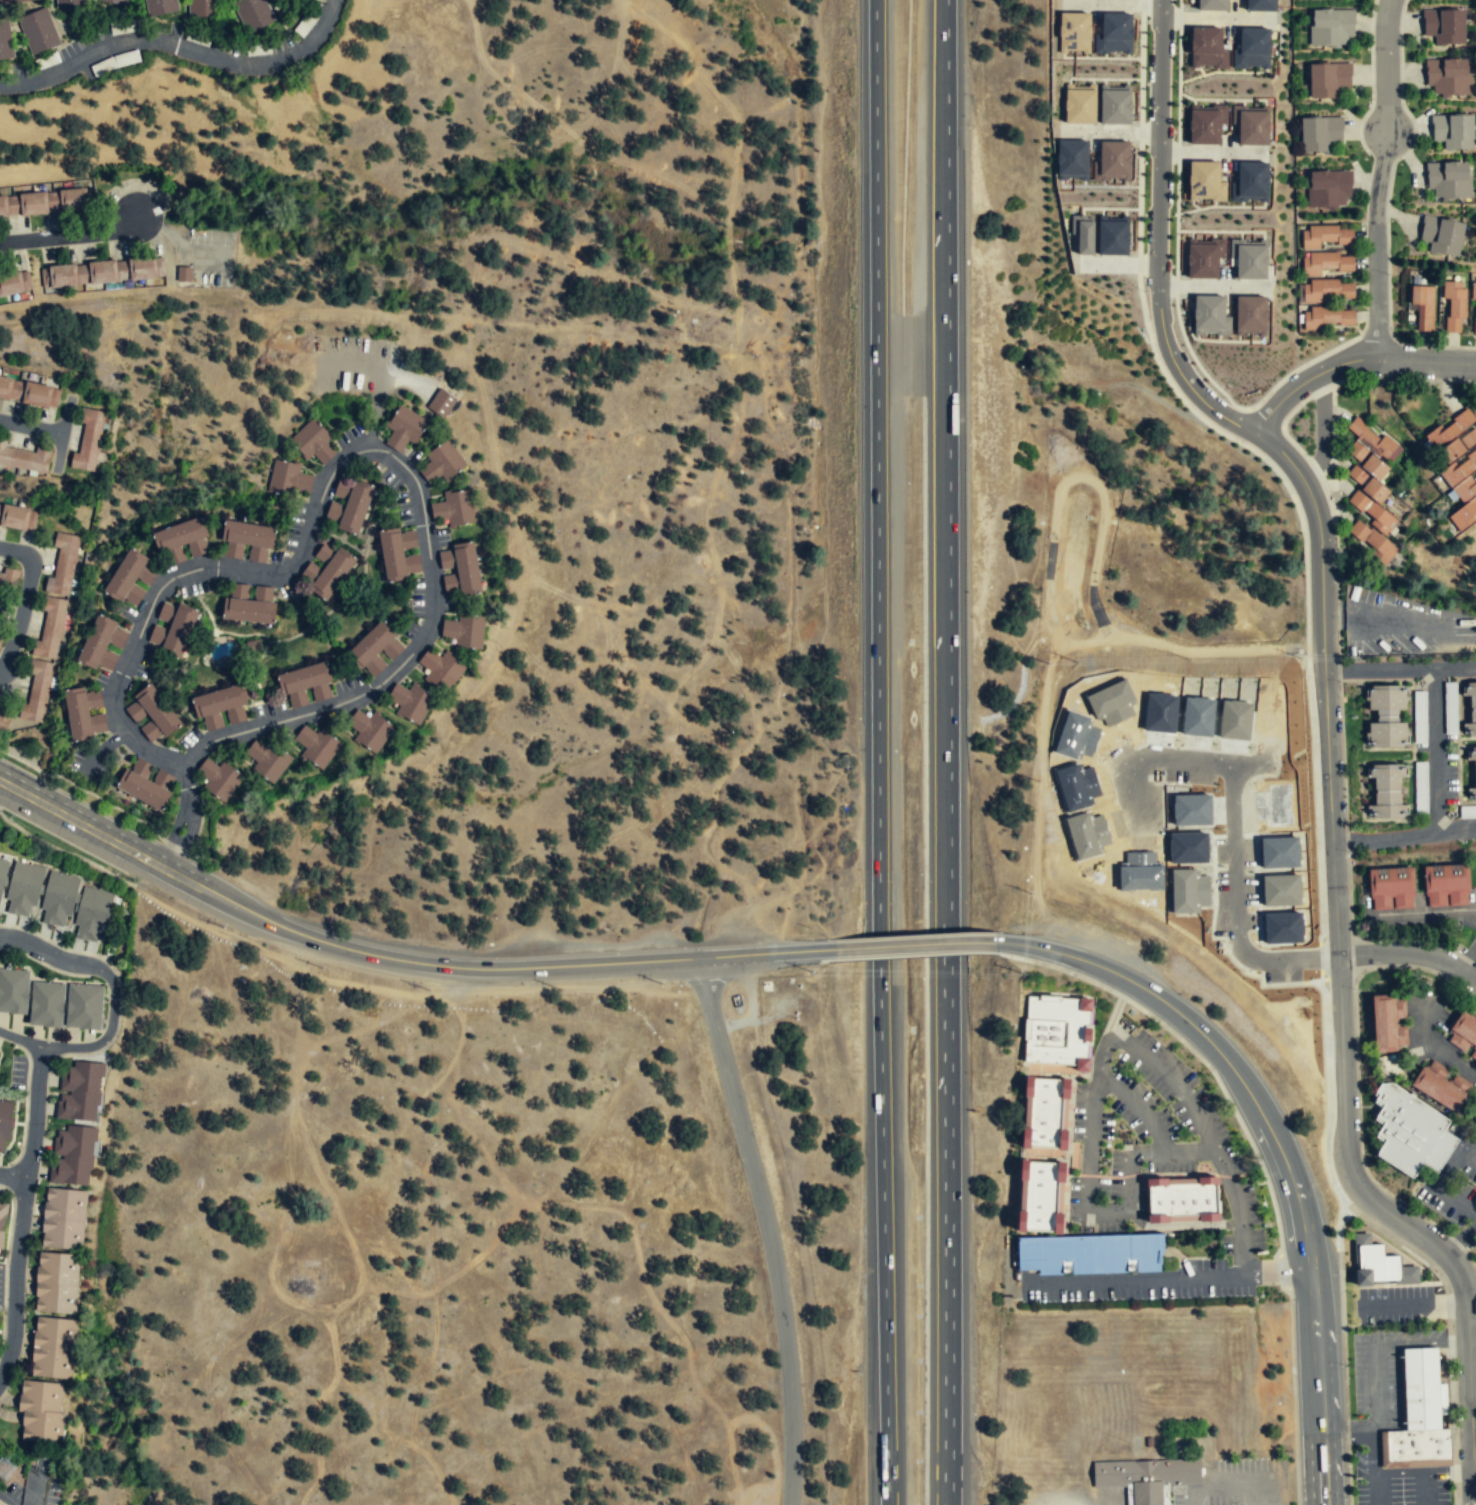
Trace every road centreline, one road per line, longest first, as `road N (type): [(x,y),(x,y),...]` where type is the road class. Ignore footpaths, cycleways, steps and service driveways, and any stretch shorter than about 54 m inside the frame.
road 1 (residential): [(1252,431),(1303,479),(1319,524),(1347,1157),(1363,1190),(1447,1256),(1465,1282),(1475,1504)]
road 2 (track): [(746,954),(748,892),(704,848),(716,785),(756,733),(743,678),(750,628),(717,580),(707,513),(724,485),(718,465),(741,421),(728,198),(738,132),(682,45),(626,0)]
road 3 (motorway): [(875,0),(882,177),(870,488),(879,936)]
road 4 (motorway): [(946,932),(948,200)]
road 5 (secondary): [(1323,1504),(1302,1198),(1246,1087),(1205,1036),(1147,991),(1059,952),(995,942)]
road 6 (secondary): [(633,961),(465,967),(307,937),(0,782)]
road 7 (residential): [(705,957),(778,1286),(791,1423),(789,1504)]
road 8 (motorway): [(948,1504),(946,955)]
road 9 (motorway): [(879,959),(886,1504)]
road 10 (residential): [(1162,0),(1162,331),(1189,383),(1252,431)]
road 11 (residential): [(42,1045),(13,1328),(0,1374)]
road 12 (residential): [(0,935),(94,965),(113,991),(108,1032),(90,1046),(42,1045),(0,1031)]
road 13 (residential): [(1252,431),(1282,398),(1340,364),(1377,358),(1475,364)]
road 14 (residential): [(1385,132),(1377,358)]
road 15 (motorway): [(948,200),(947,0)]
road 16 (secondary): [(995,942),(829,949)]
road 17 (secondary): [(790,951),(633,961)]
road 18 (residential): [(1475,668),(1324,671)]
road 19 (residential): [(1339,956),(1414,952),(1475,982)]
road 20 (residential): [(1390,0),(1385,132)]

